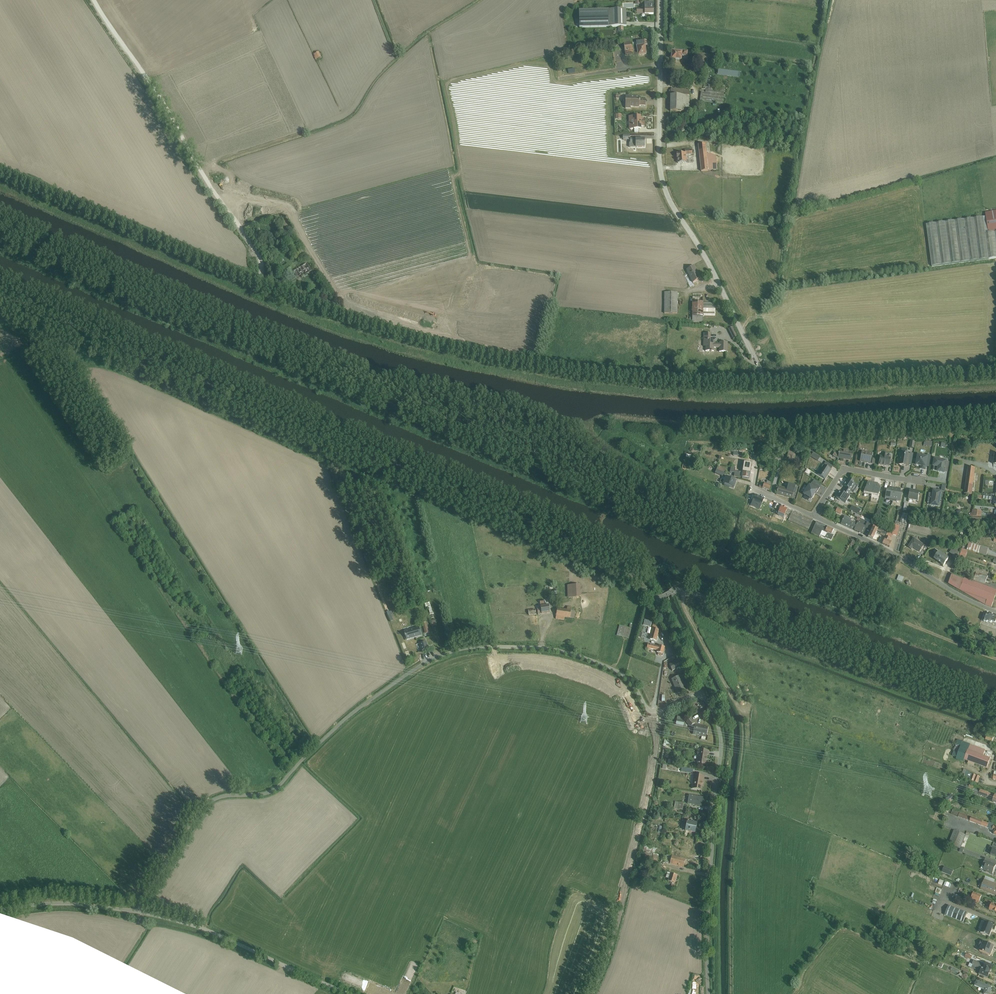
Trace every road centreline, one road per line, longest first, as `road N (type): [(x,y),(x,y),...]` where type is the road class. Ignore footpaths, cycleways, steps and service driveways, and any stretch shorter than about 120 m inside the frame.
road 1 (unclassified): [(0,172),(259,284),(429,343),(603,376),(765,382)]
road 2 (unclassified): [(138,911),(206,805),(277,788),(361,707),(445,654),(482,647),(577,655),(625,677),(654,712),(702,693)]
road 3 (residential): [(765,382),(660,168),(660,0)]
road 4 (unclassified): [(702,693),(721,748),(708,993)]
road 5 (track): [(758,447),(766,436),(995,424)]
road 6 (unclassified): [(765,382),(995,371)]
road 7 (unclassified): [(138,911),(207,930),(349,993)]
road 8 (unclassified): [(813,514),(995,612)]
road 9 (unclassified): [(0,911),(56,904),(138,911)]
road 10 (residential): [(813,514),(842,470),(921,482)]

